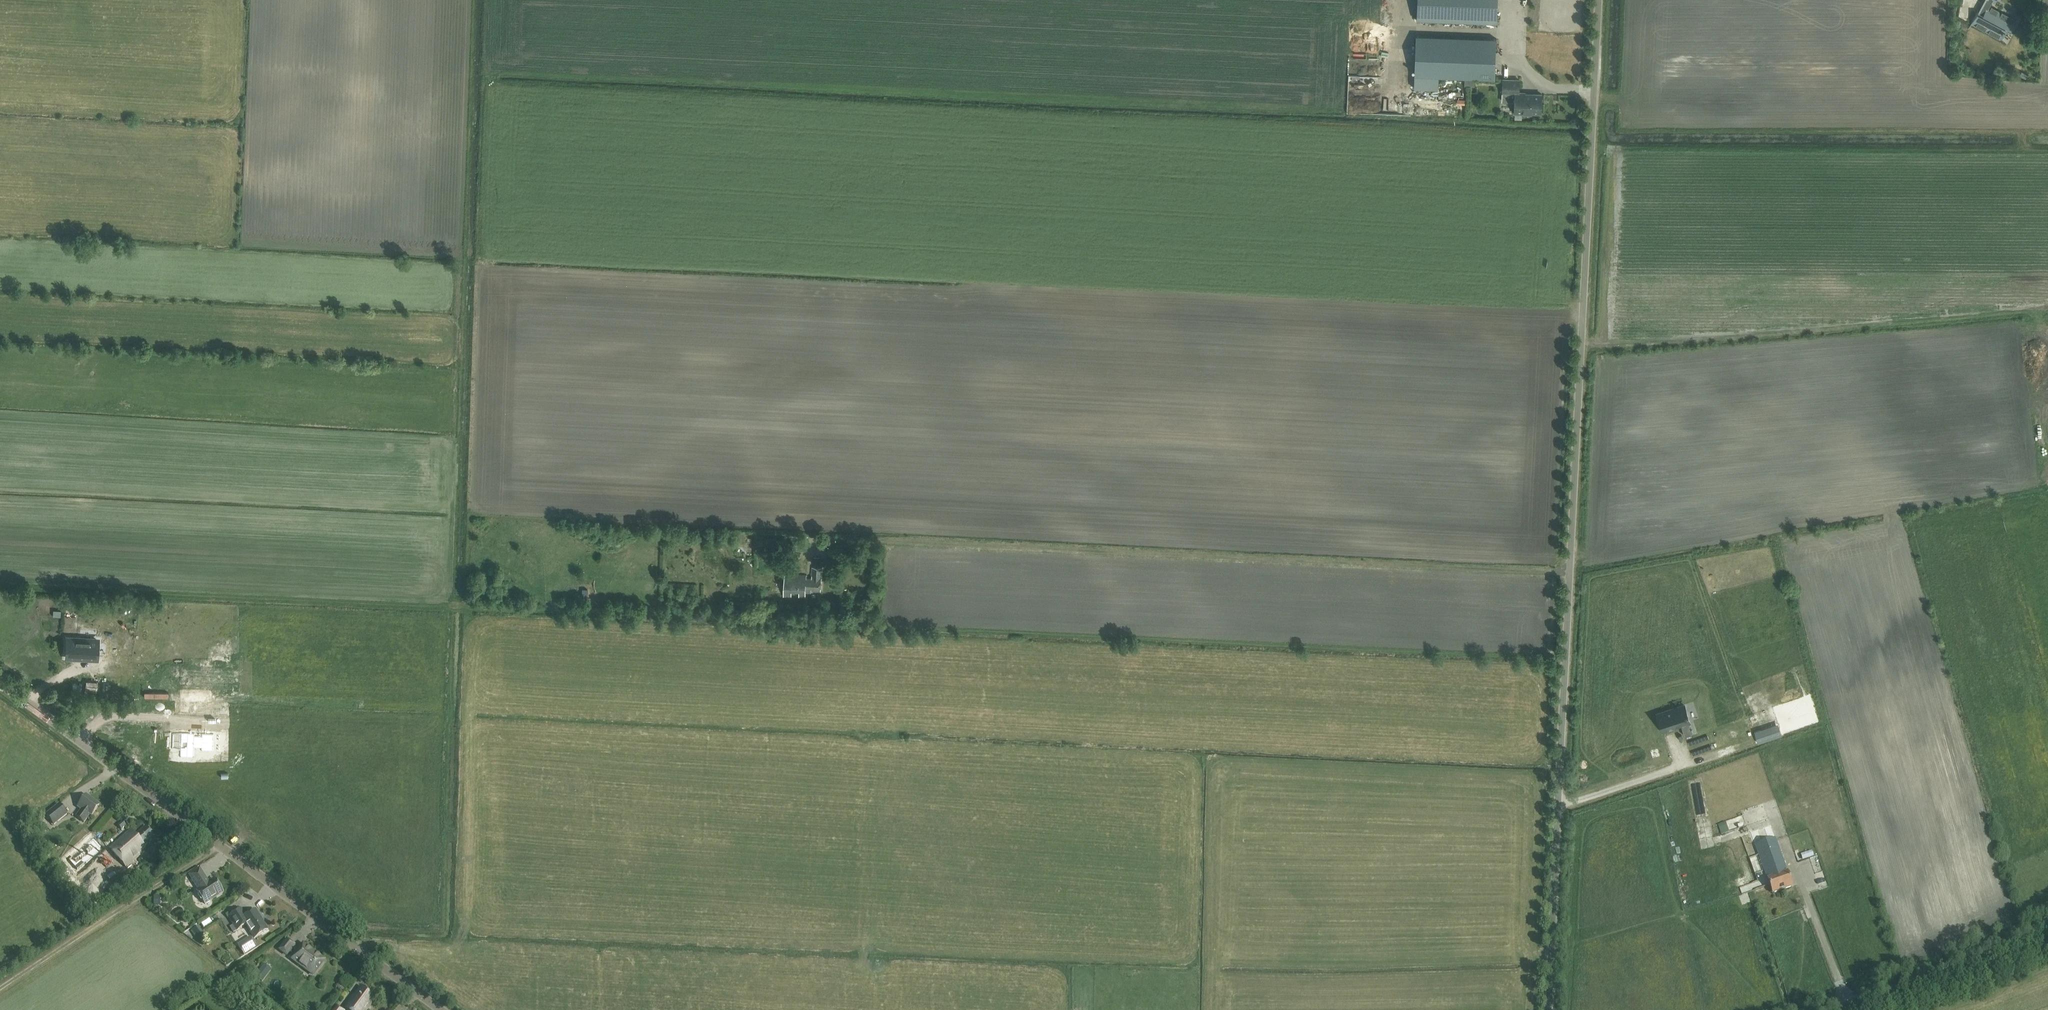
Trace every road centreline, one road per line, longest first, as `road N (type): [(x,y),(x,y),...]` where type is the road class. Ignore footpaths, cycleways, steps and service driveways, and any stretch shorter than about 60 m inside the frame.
road 1 (unclassified): [(1548,1009),(1599,0)]
road 2 (tertiary): [(443,1009),(0,682)]
road 3 (track): [(0,988),(219,843)]
road 4 (tertiary): [(1836,1009),(2047,925)]

